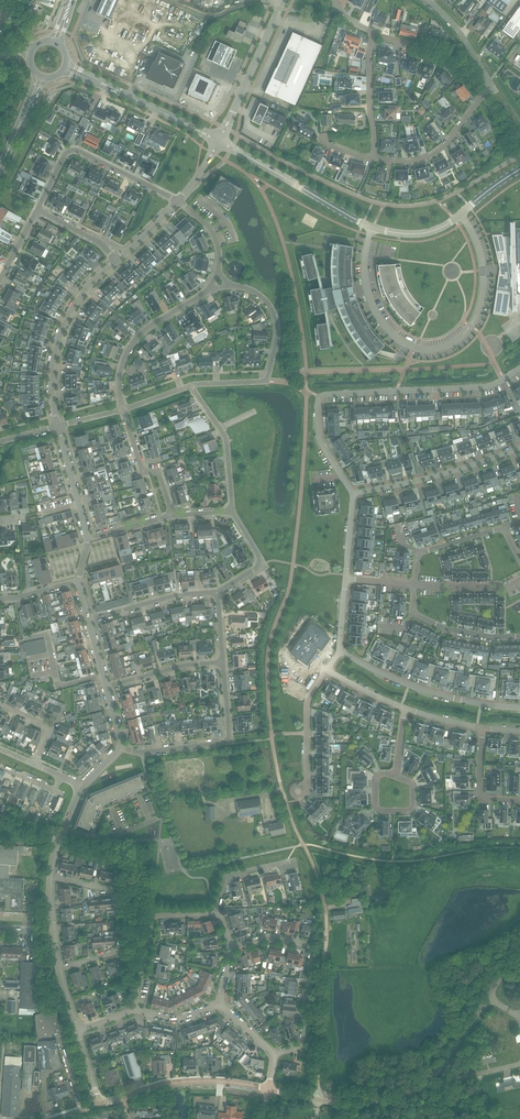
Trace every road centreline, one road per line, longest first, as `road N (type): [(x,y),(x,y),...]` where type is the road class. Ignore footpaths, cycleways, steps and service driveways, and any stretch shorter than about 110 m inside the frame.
road 1 (track): [(318,1100),(316,999),(326,912),(280,782)]
road 2 (residential): [(519,369),(484,388),(321,396),(319,436),(354,495)]
road 3 (tertiary): [(318,1100),(373,1102),(430,1078),(519,948)]
road 4 (residential): [(274,1057),(302,1041),(312,948),(270,937),(231,949)]
road 5 (residential): [(190,386),(267,380),(275,314),(258,294),(235,286)]
road 6 (residential): [(519,708),(431,693),(339,651)]
road 7 (residential): [(36,211),(74,150),(179,202)]
road 8 (residential): [(407,345),(445,347),(476,316),(481,258),(461,215)]
road 9 (residential): [(120,748),(227,743),(223,664)]
road 10 (residential): [(57,427),(51,377),(61,334),(83,293),(115,262)]
road 11 (residential): [(354,495),(519,449)]
road 12 (residential): [(123,411),(120,375),(133,344),(208,292)]
road 13 (residential): [(134,1012),(154,919),(215,913)]
road 14 (tertiary): [(373,227),(244,155)]
road 15 (tertiary): [(268,1089),(193,1081),(123,1097)]
road 16 (residential): [(483,96),(436,154),(410,162),(372,159)]
road 17 (residential): [(373,227),(367,291),(382,323),(407,345)]
road 18 (residential): [(88,620),(177,596),(217,594)]
road 19 (residential): [(483,96),(444,54),(373,33)]
road 20 (residential): [(327,670),(308,699),(306,779),(298,791)]
road 21 (unclassified): [(231,117),(284,0)]
road 22 (residential): [(372,159),(373,33)]
road 23 (residential): [(172,517),(157,475),(141,470),(123,411)]
road 24 (residential): [(397,776),(377,779),(378,810),(412,810),(415,789),(405,779)]
road 25 (residential): [(105,687),(223,664)]

